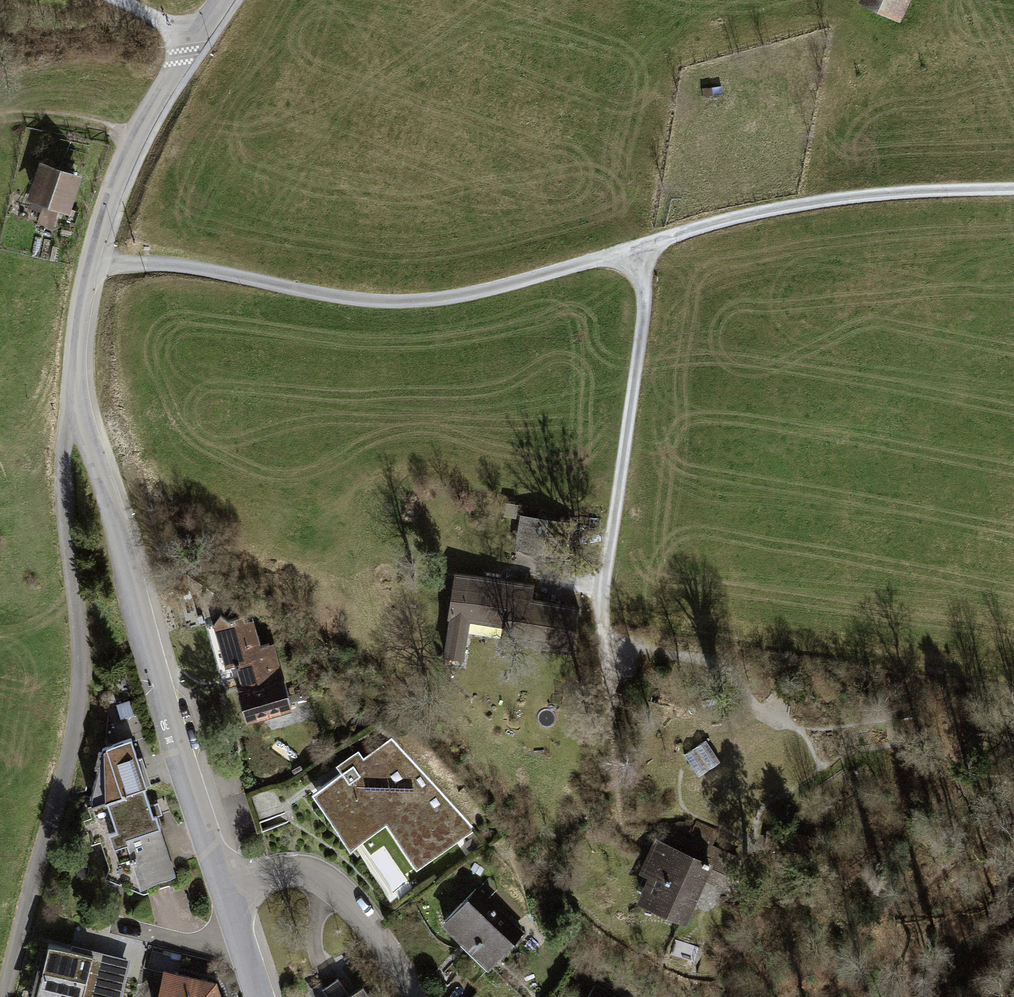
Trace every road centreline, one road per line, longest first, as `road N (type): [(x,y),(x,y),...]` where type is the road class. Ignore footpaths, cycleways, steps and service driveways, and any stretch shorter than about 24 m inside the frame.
road 1 (residential): [(222,0),(106,207),(75,361),(77,407),(223,891)]
road 2 (track): [(89,265),(162,263),(376,301),(454,297),(759,210),(1013,183)]
road 3 (track): [(77,407),(65,438),(64,483),(82,667),(76,750),(6,996)]
road 4 (track): [(639,246),(644,299),(604,617),(606,649),(632,674)]
road 5 (residential): [(421,996),(328,884),(302,872),(223,891)]

